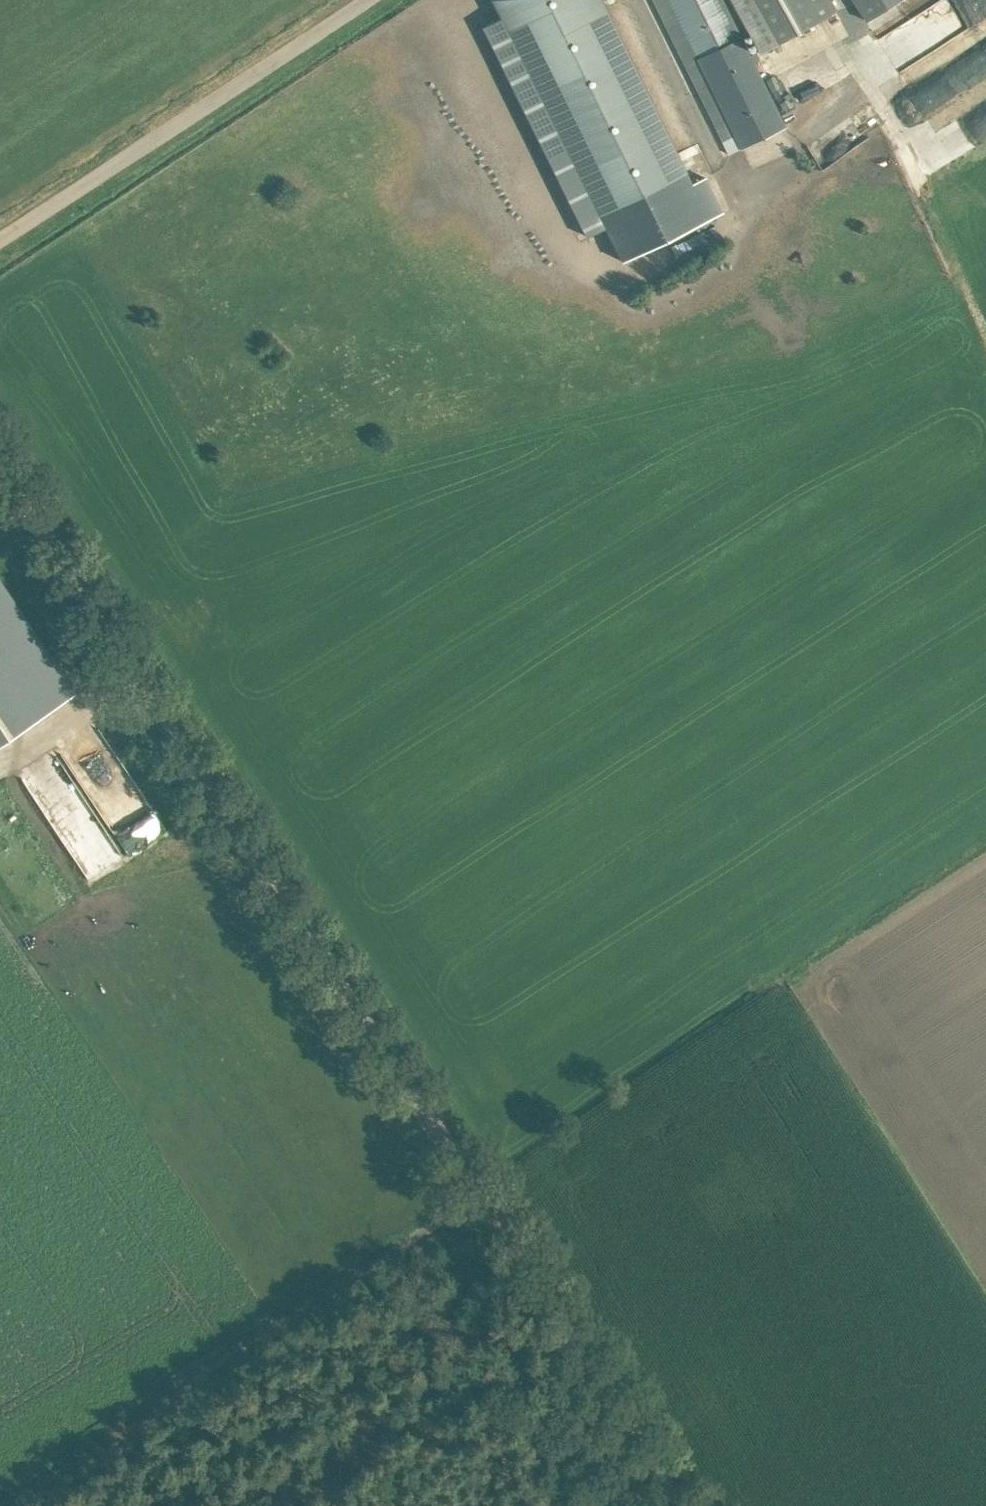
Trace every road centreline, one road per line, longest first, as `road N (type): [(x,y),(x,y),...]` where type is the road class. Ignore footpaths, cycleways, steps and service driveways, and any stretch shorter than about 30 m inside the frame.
road 1 (track): [(673,1505),(0,491)]
road 2 (track): [(0,241),(377,0)]

